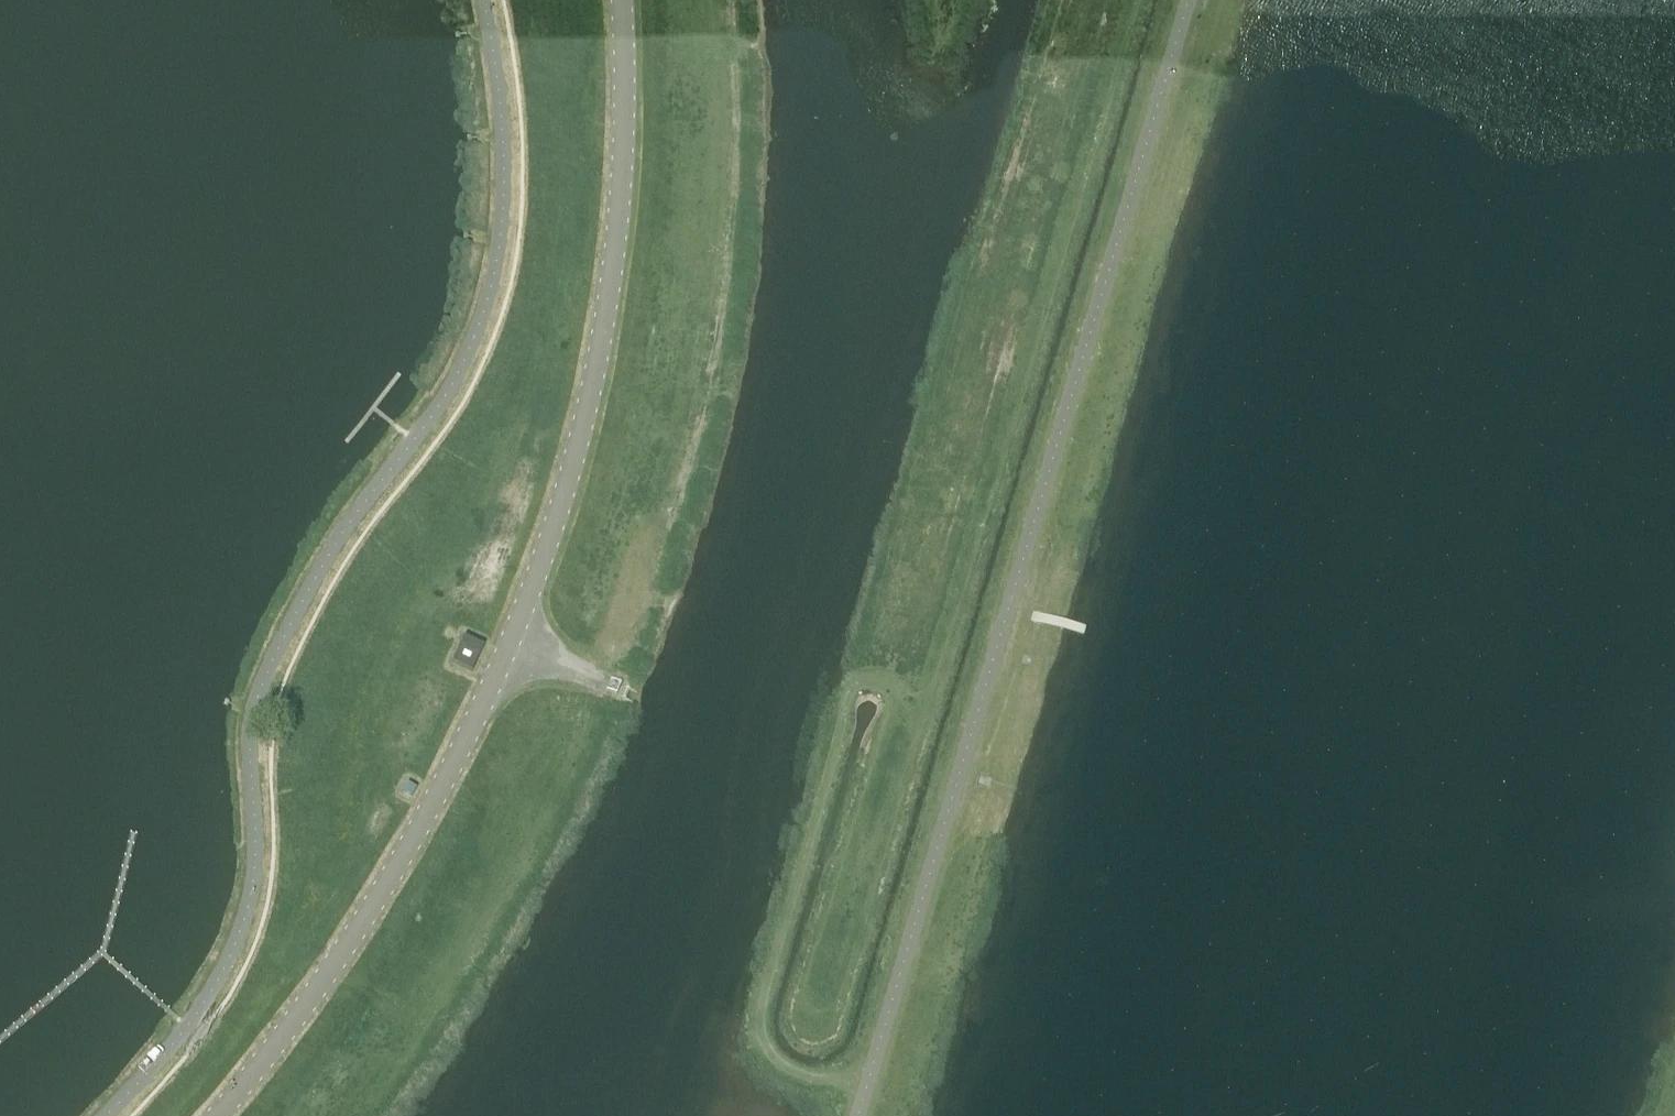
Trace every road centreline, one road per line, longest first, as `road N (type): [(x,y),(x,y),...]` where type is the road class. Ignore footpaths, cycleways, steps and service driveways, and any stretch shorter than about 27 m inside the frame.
road 1 (unclassified): [(215,1115),(280,1037),(386,882),(474,719),(528,596),(562,502),(599,346),(616,233),(622,0)]

